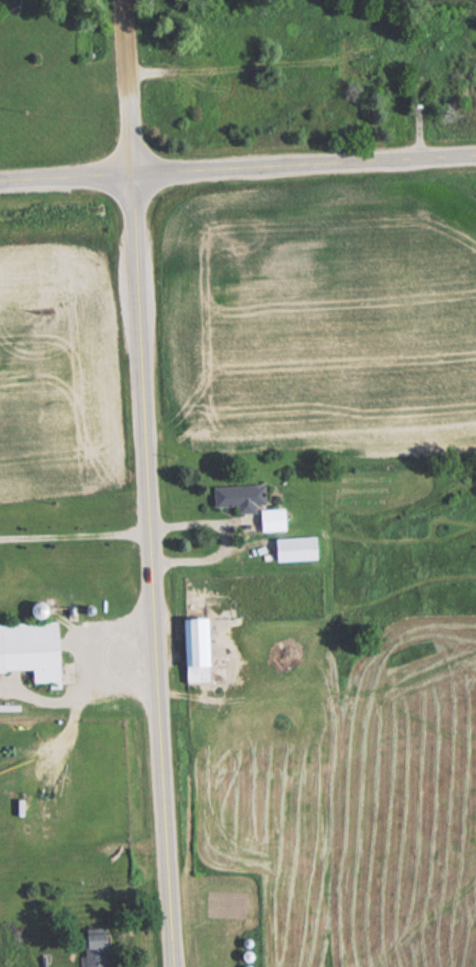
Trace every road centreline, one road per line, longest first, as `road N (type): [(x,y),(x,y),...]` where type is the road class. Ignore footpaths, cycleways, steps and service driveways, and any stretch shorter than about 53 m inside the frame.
road 1 (tertiary): [(173,966),(133,176)]
road 2 (tertiary): [(0,182),(475,155)]
road 3 (residential): [(133,176),(125,0)]

